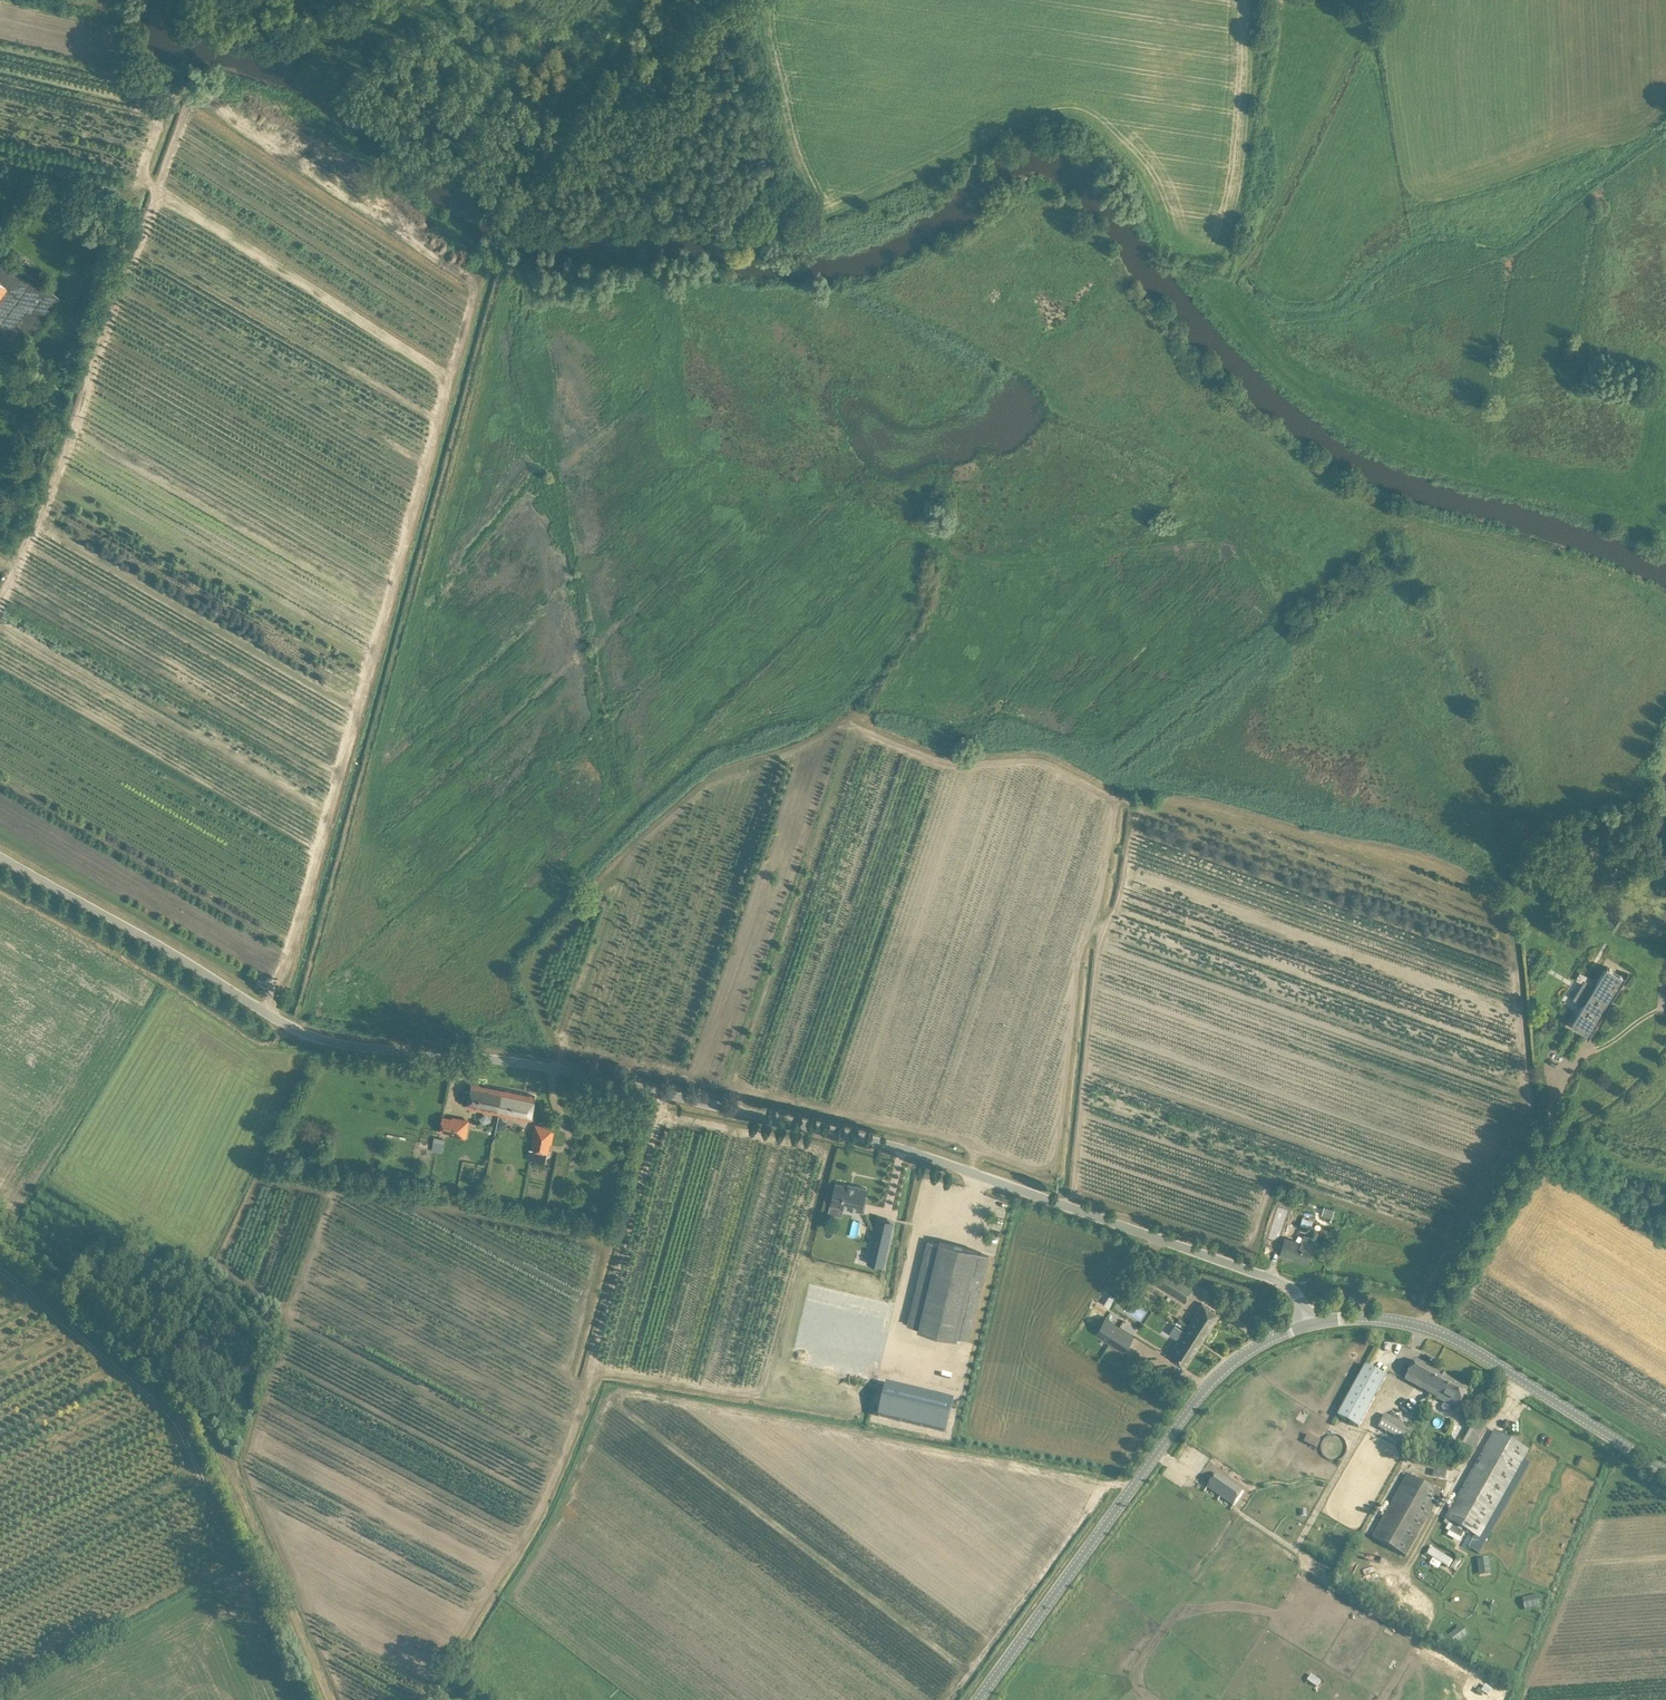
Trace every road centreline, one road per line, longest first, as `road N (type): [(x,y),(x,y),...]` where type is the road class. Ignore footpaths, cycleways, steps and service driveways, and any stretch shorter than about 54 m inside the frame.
road 1 (unclassified): [(1308,1322),(1292,1288),(1273,1278),(905,1149),(545,1066),(310,1037),(0,857)]
road 2 (track): [(269,1015),(470,288),(358,207)]
road 3 (track): [(0,601),(157,187),(146,175),(171,98),(137,78),(114,47),(122,0)]
road 4 (track): [(0,1243),(181,1386),(210,1428),(325,1699)]
road 5 (tertiary): [(977,1699),(1197,1398),(1251,1350),(1308,1322)]
road 6 (track): [(157,187),(447,374)]
road 7 (tertiary): [(1665,1471),(1424,1326)]
road 8 (unclassified): [(1424,1326),(1542,1127)]

